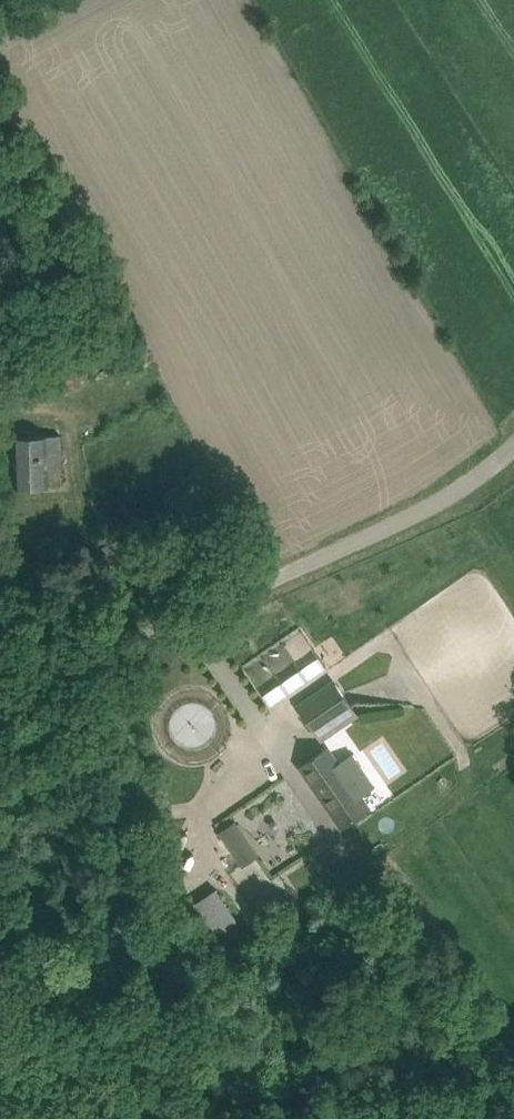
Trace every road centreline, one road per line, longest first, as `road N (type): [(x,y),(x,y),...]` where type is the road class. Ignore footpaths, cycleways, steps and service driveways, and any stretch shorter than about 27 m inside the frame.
road 1 (unclassified): [(0,689),(147,631),(441,495),(513,441)]
road 2 (unclassified): [(513,1063),(126,1118)]
road 3 (unclassified): [(41,1118),(0,968)]

